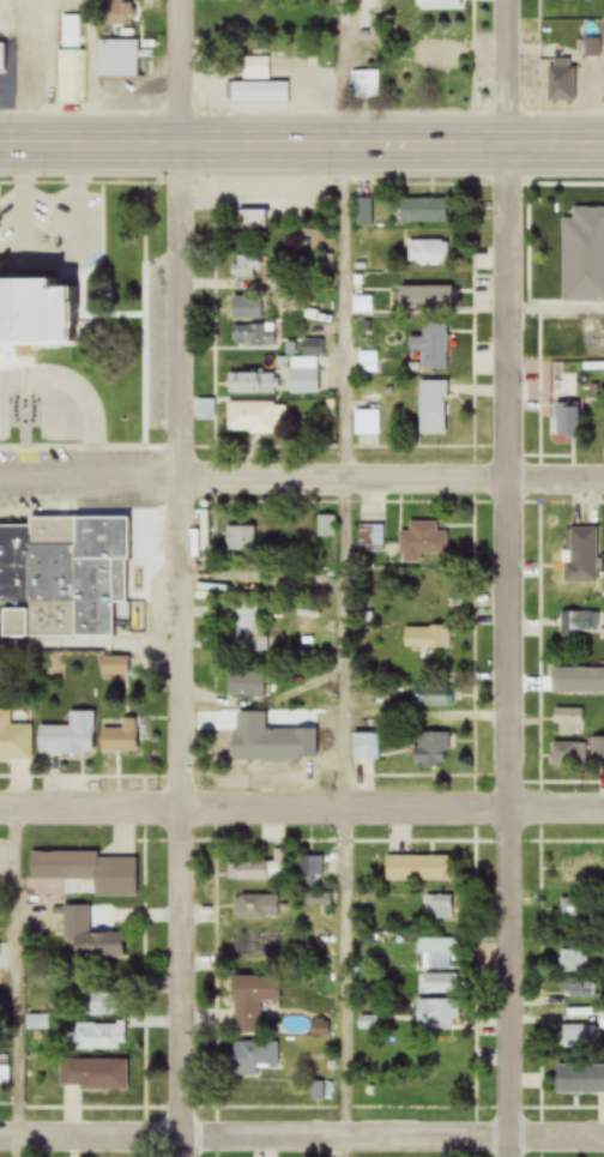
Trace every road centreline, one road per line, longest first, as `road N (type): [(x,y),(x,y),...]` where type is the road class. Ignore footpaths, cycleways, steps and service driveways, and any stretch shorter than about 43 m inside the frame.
road 1 (residential): [(500,1156),(497,486),(509,0)]
road 2 (residential): [(183,1156),(175,809),(180,0)]
road 3 (residential): [(603,485),(0,482)]
road 4 (residential): [(603,1139),(0,1140)]
road 5 (primary): [(603,149),(0,149)]
road 6 (residential): [(603,807),(0,807)]

